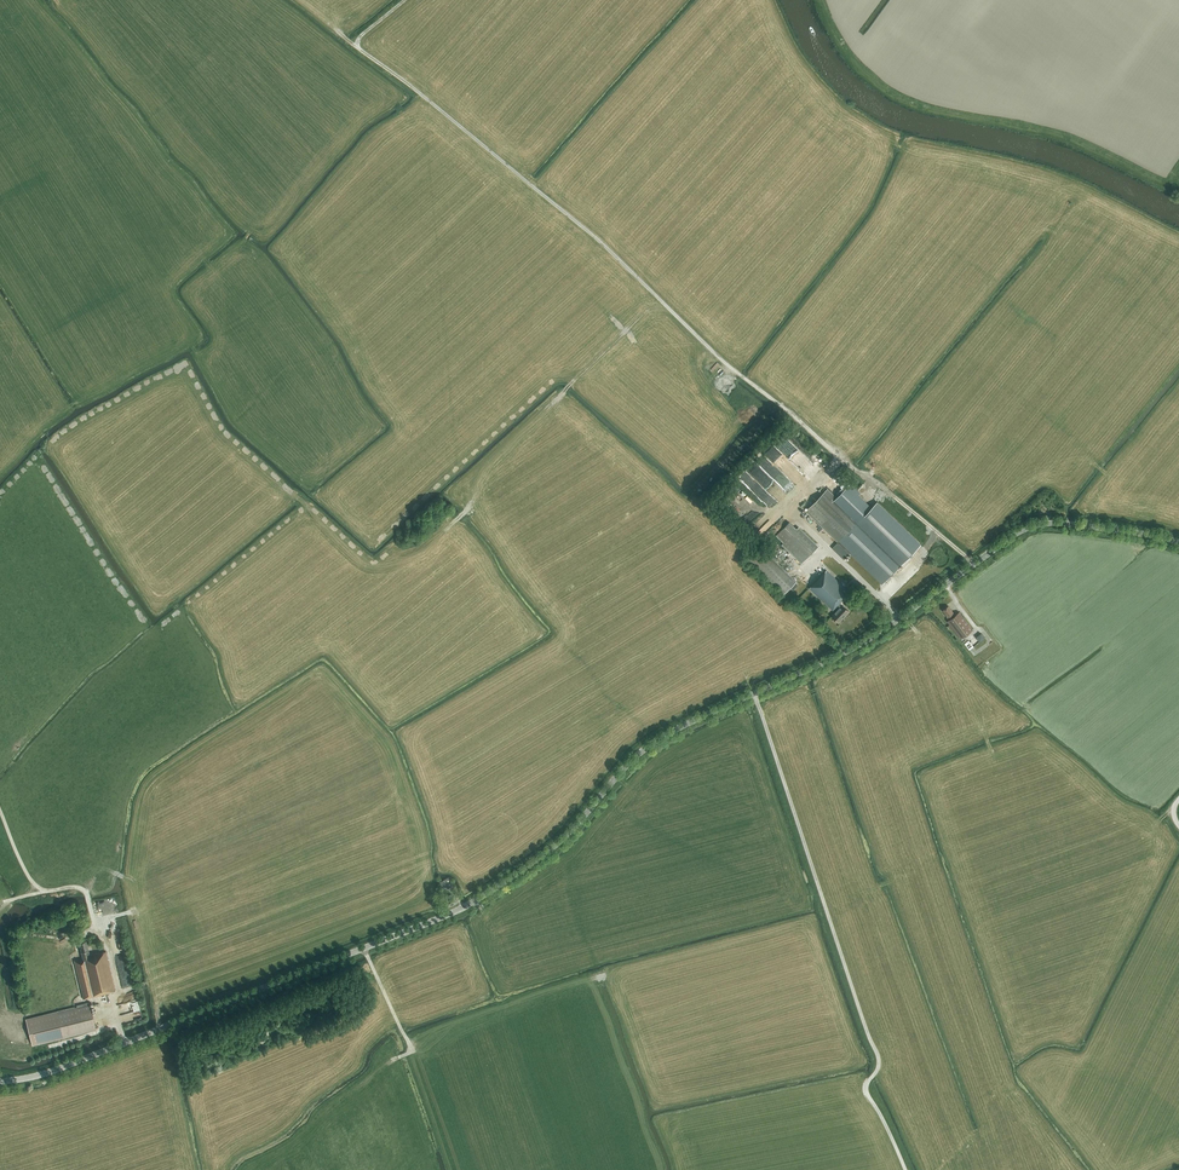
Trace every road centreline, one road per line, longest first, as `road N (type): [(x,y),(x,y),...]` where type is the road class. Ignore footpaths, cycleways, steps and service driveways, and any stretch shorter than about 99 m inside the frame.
road 1 (tertiary): [(0,1081),(52,1073),(482,897),(566,837),(635,759),(672,733),(882,634),(1015,535),(1074,525),(1178,545)]
road 2 (track): [(755,694),(879,1061),(867,1091),(907,1169)]
road 3 (track): [(364,948),(410,1047),(392,1060)]

